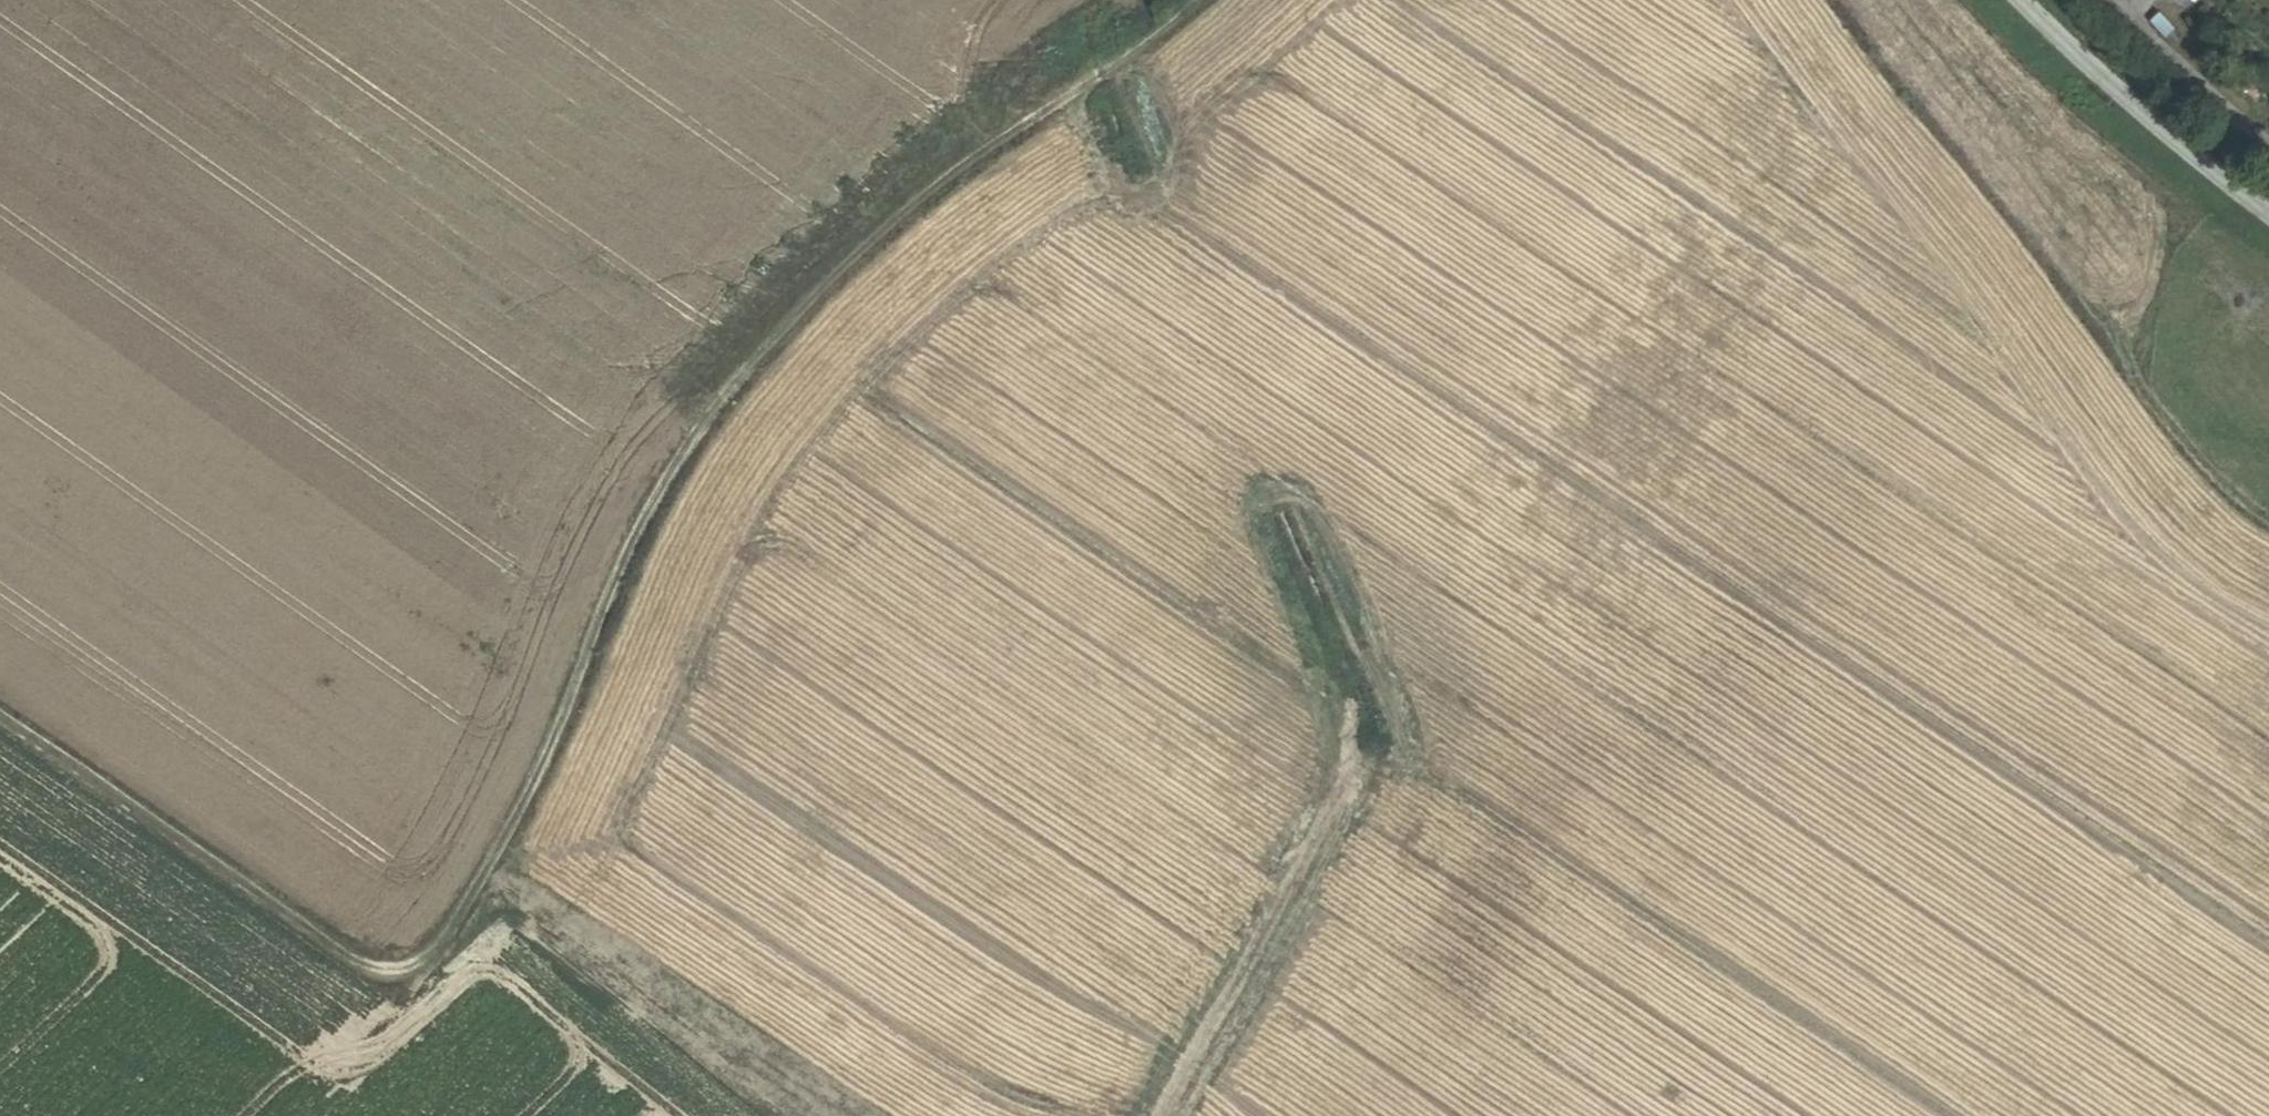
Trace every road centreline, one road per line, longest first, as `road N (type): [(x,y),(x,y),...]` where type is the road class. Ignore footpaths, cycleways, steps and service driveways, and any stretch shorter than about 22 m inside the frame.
road 1 (track): [(1176,0),(1096,78),(825,295),(727,396),(616,579),(543,756),(430,956),(404,982),(372,973),(0,722)]
road 2 (unclassified): [(2268,218),(2202,167),(2024,0)]

